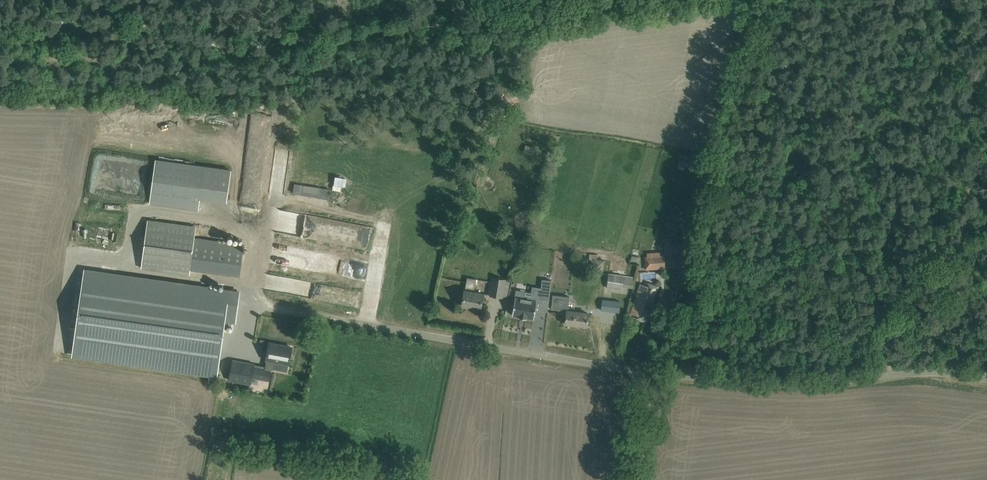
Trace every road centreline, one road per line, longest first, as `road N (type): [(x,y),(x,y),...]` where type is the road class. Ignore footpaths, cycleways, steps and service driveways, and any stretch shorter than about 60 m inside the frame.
road 1 (unclassified): [(986,387),(697,379),(311,317)]

